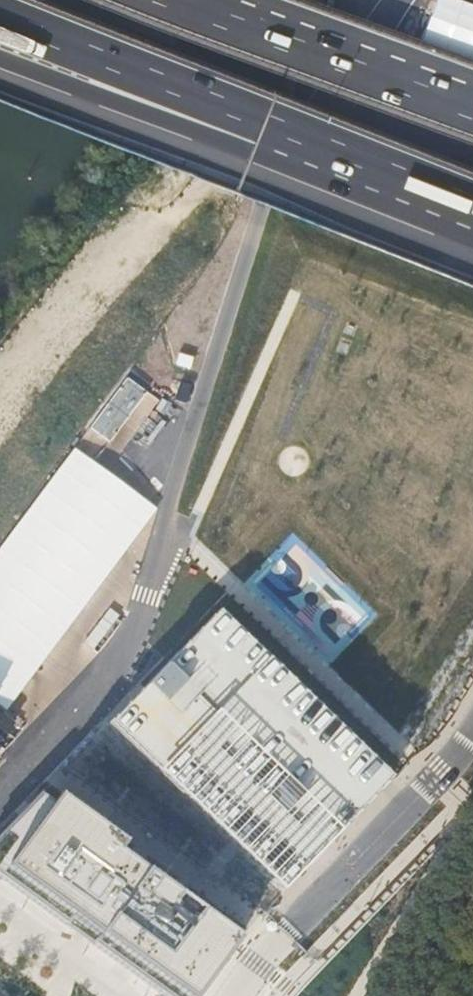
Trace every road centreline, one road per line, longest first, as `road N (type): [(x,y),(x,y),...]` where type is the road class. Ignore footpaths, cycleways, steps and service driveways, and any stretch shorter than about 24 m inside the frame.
road 1 (residential): [(91,695),(123,650),(145,596),(273,182),(394,0)]
road 2 (tertiary): [(472,725),(430,782),(272,935),(234,995)]
road 3 (motorway): [(0,18),(236,110),(310,153)]
road 4 (motorway): [(0,60),(204,135),(310,153)]
road 5 (motorway): [(472,100),(225,0)]
road 6 (motorway): [(310,153),(472,219)]

